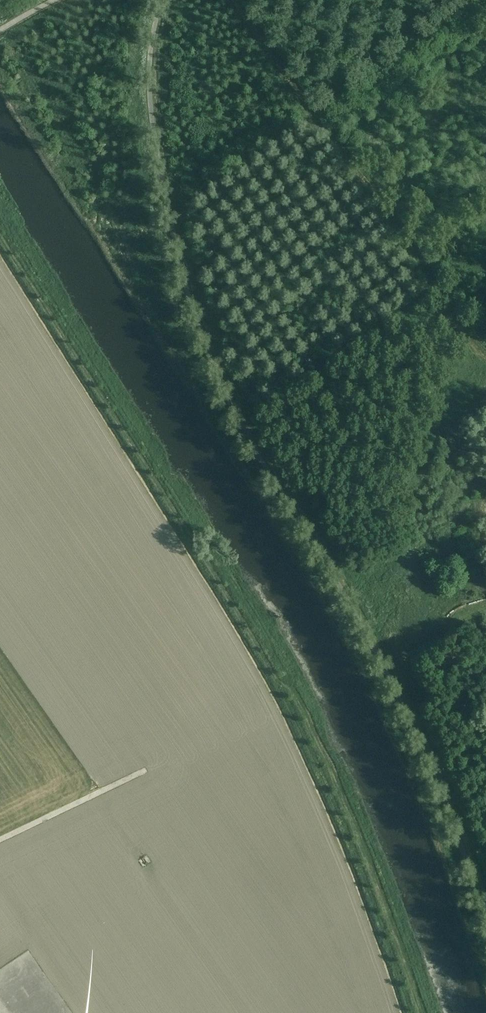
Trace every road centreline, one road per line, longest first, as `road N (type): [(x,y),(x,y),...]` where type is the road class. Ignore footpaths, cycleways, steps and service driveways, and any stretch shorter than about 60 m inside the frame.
road 1 (track): [(421,1012),(294,710),(0,229)]
road 2 (track): [(229,0),(485,357)]
road 3 (track): [(485,618),(450,605),(403,553),(362,573),(352,592),(355,610),(385,650),(423,655),(450,631)]

